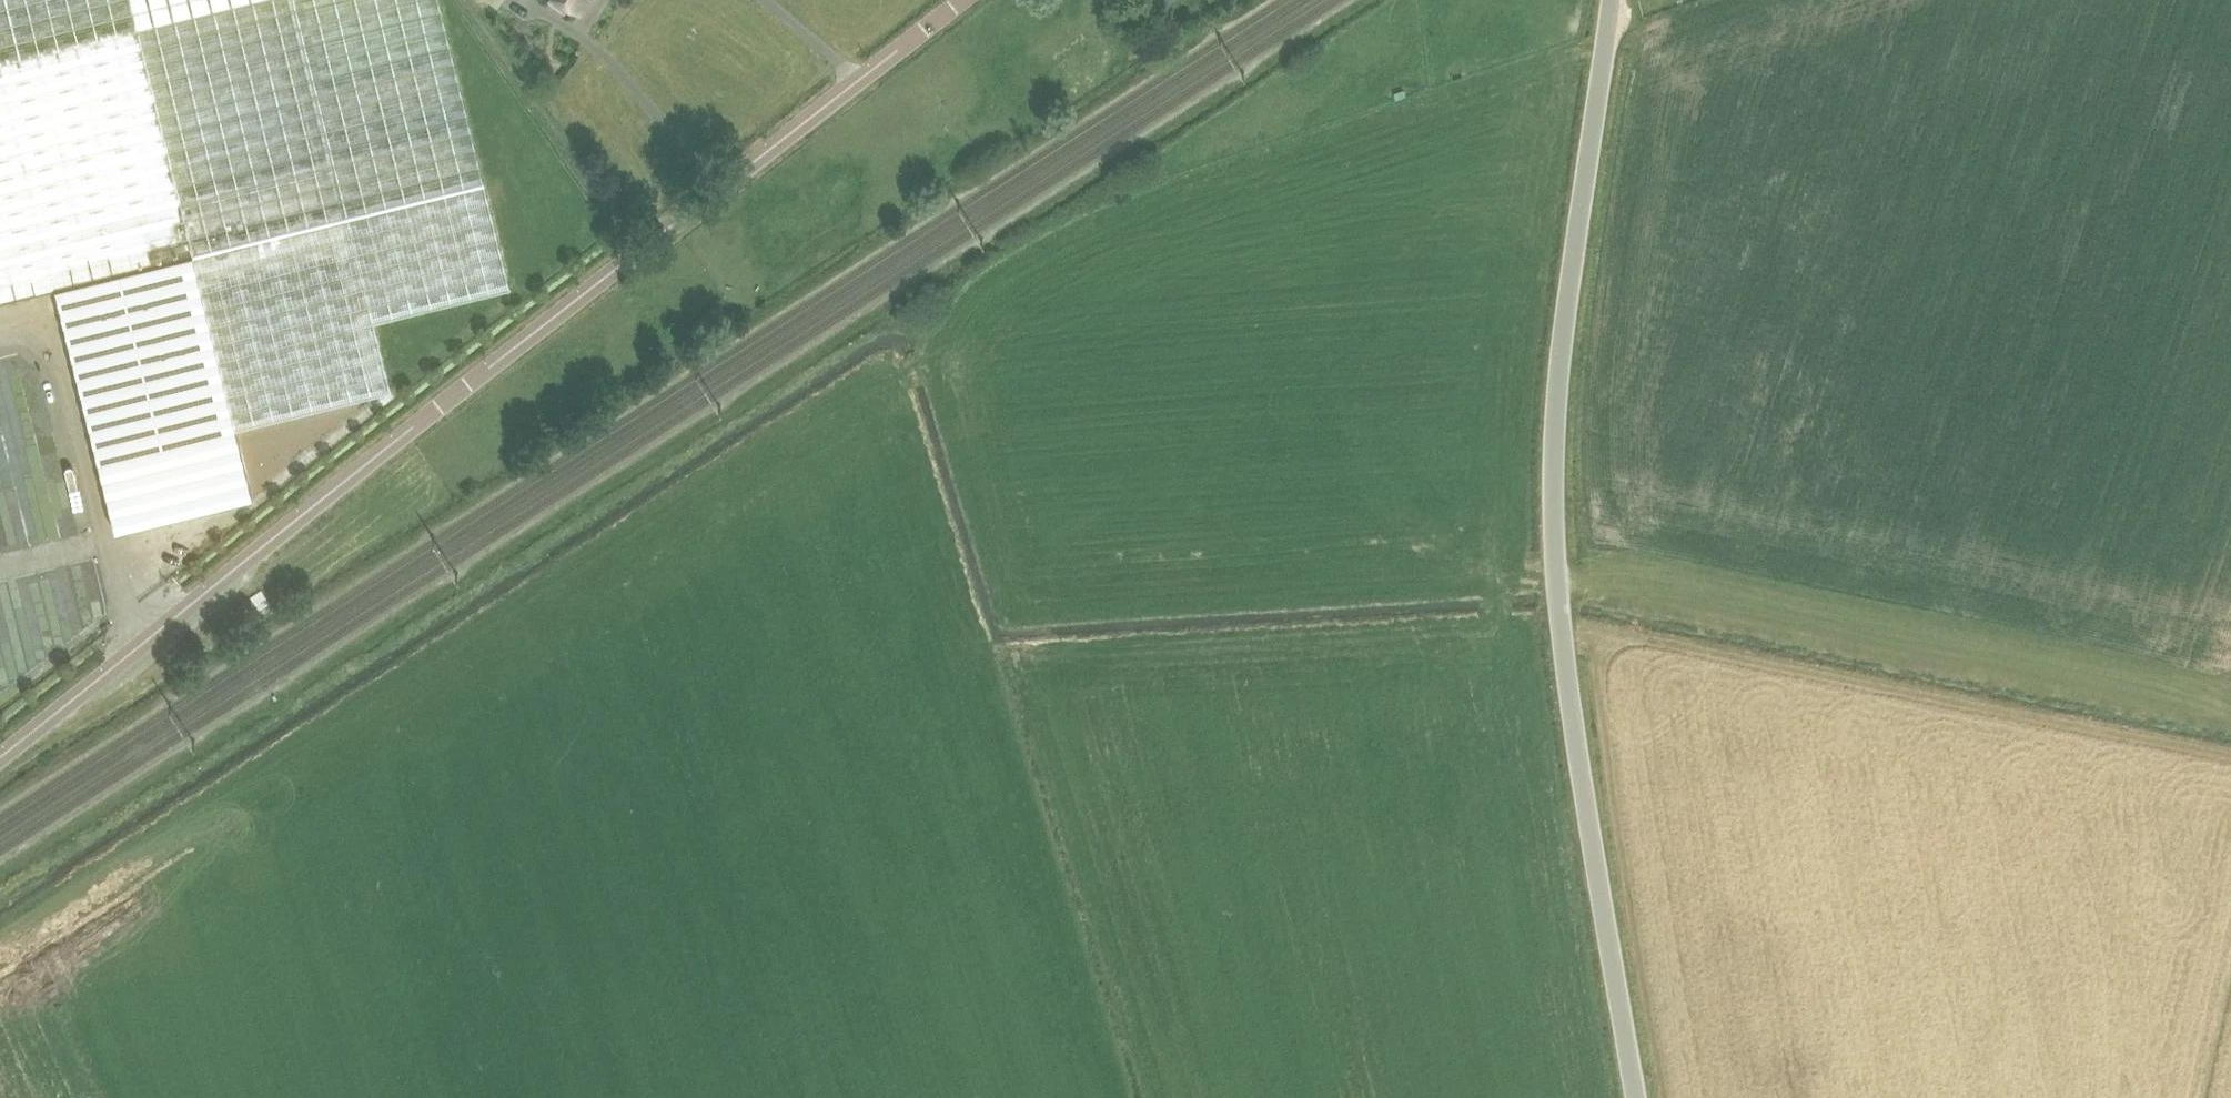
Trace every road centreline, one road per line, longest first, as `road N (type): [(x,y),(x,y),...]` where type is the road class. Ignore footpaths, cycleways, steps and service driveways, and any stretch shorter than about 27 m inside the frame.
road 1 (unclassified): [(0,756),(962,0)]
road 2 (unclassified): [(1636,1097),(1569,705),(1551,442),(1611,0)]

